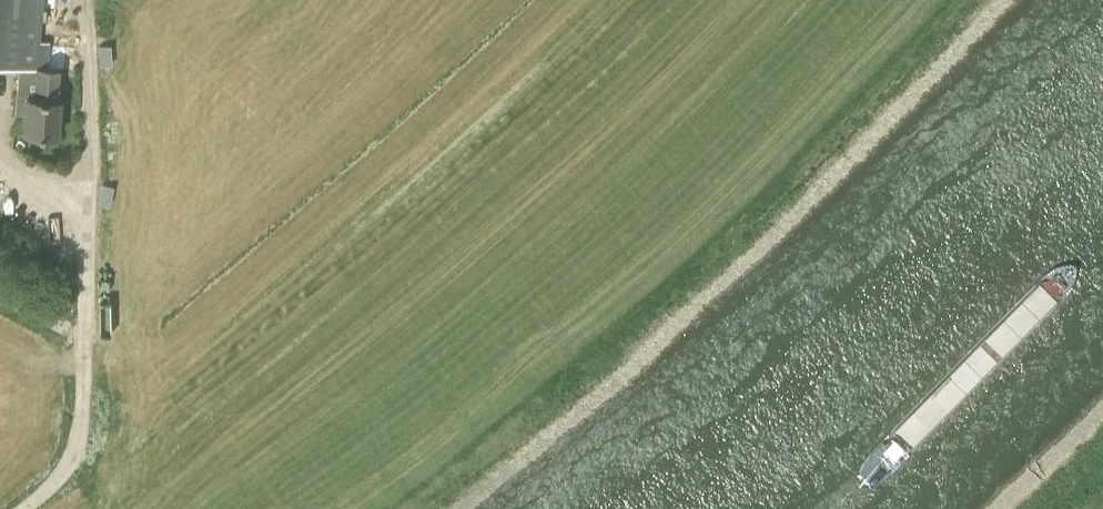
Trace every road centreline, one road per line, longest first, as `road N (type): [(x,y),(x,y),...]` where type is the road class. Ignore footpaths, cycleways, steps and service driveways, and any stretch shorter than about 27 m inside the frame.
road 1 (track): [(25,508),(65,470),(76,445),(87,318)]

